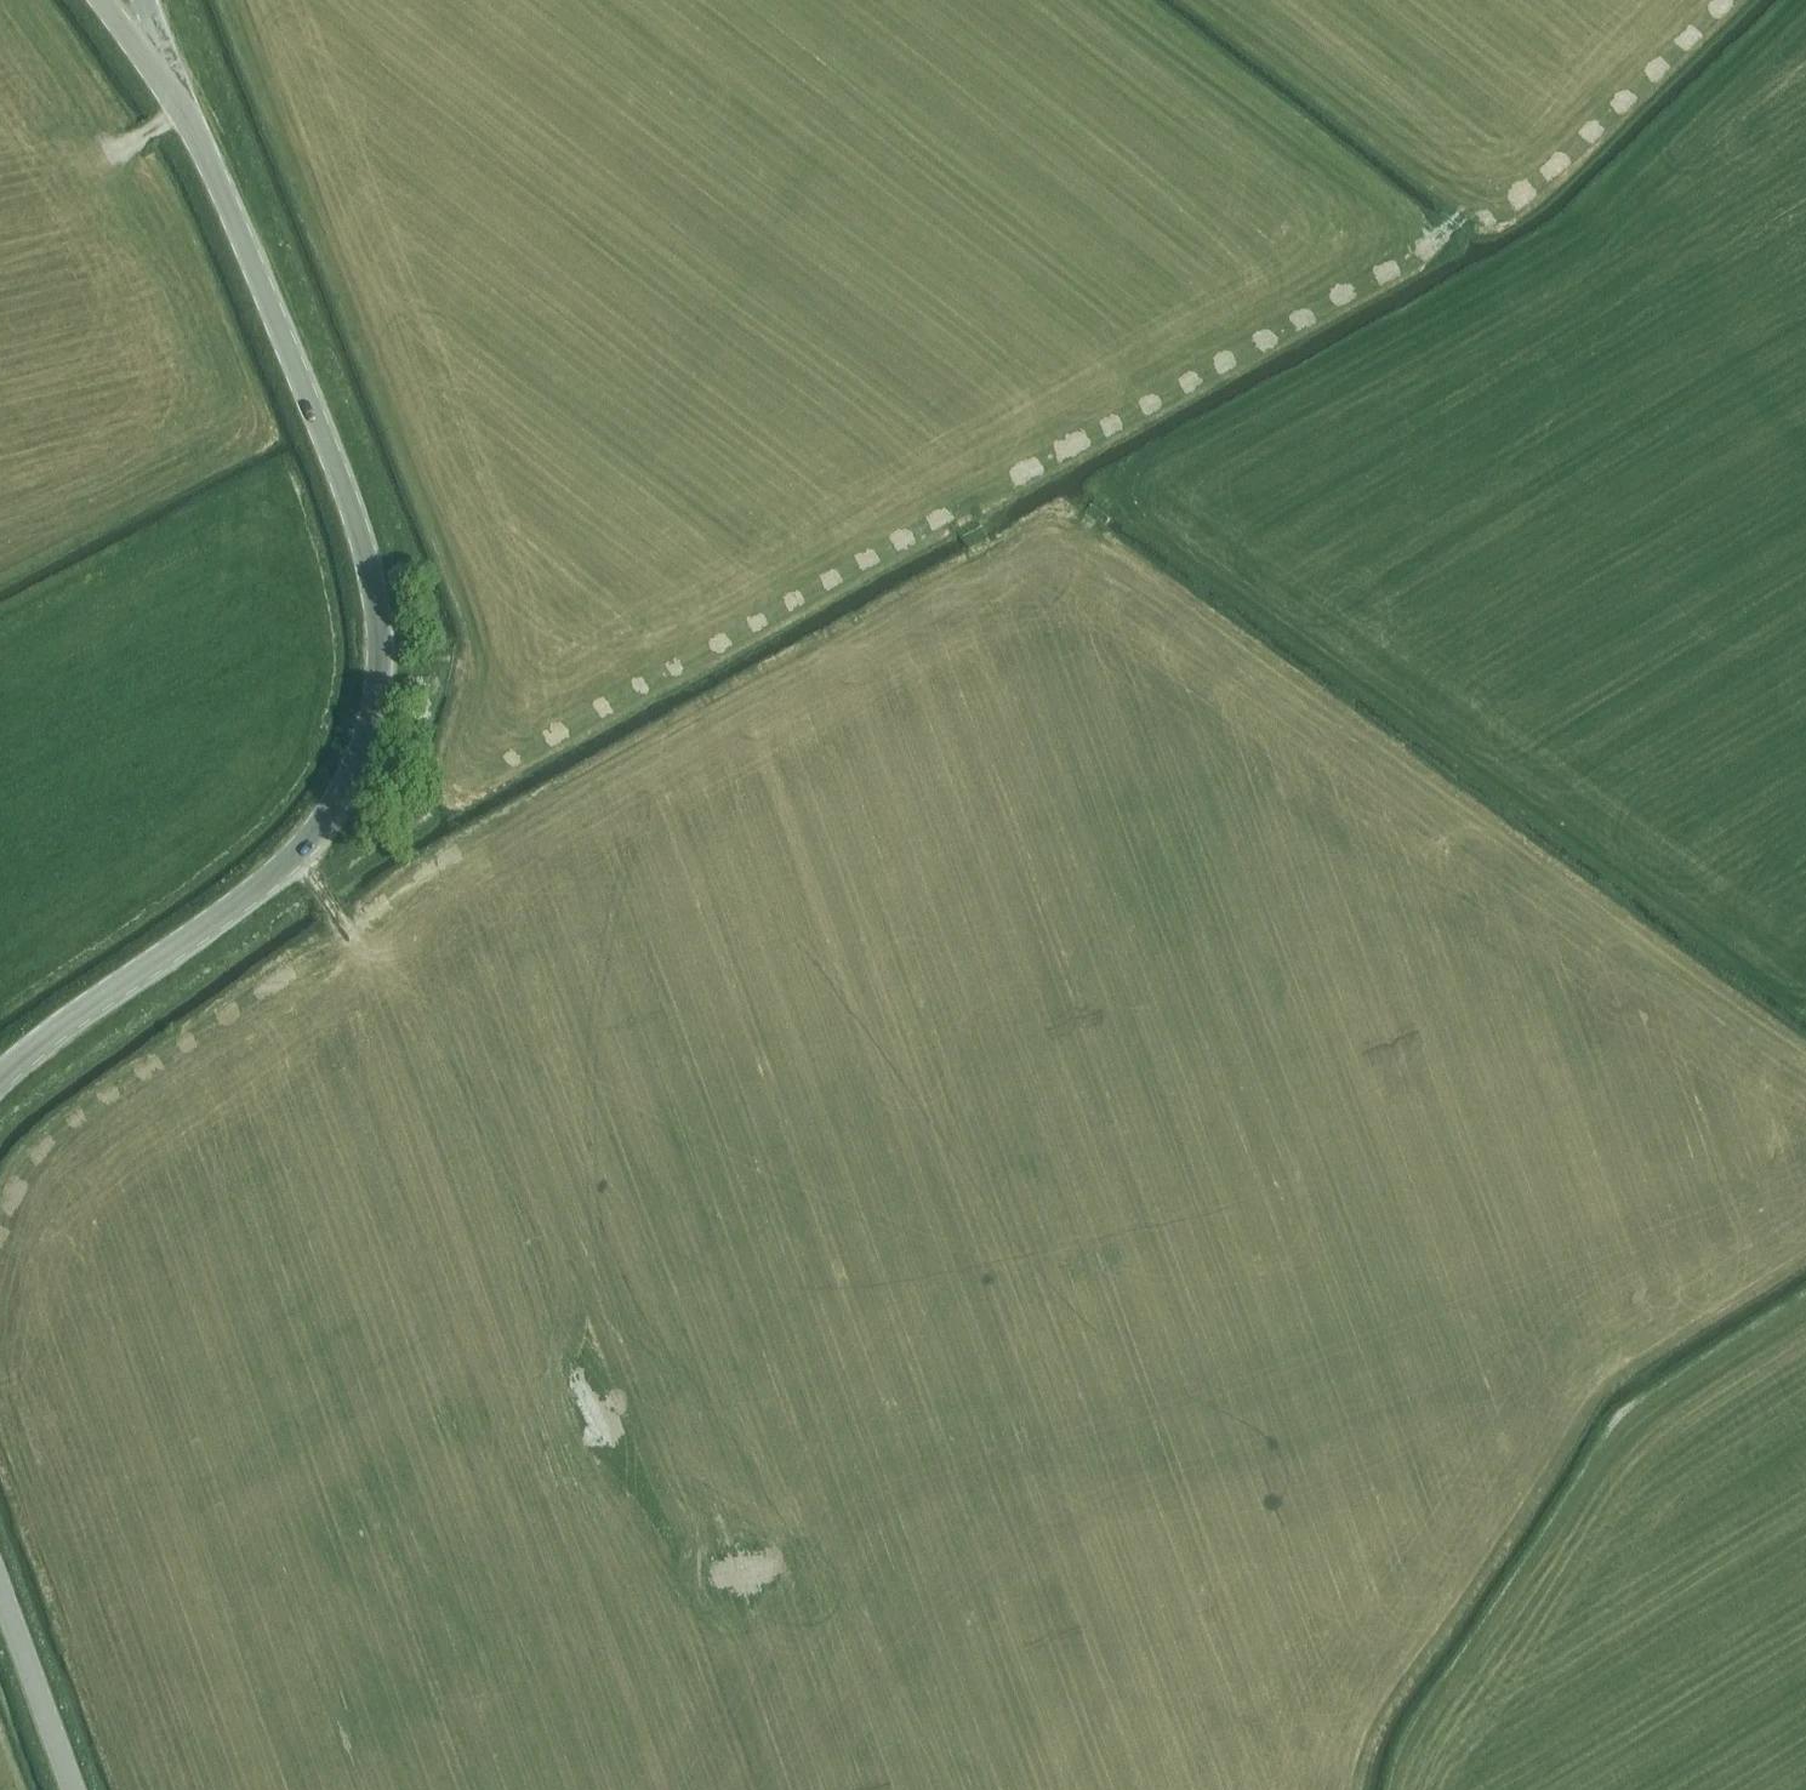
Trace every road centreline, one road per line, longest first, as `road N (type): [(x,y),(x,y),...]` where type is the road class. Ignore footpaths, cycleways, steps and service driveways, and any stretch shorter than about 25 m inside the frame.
road 1 (tertiary): [(0,1075),(303,847),(348,783),(376,713),(380,627),(354,514),(182,108)]
road 2 (tertiary): [(74,1789),(0,1589)]
road 3 (tertiary): [(182,108),(103,0)]

